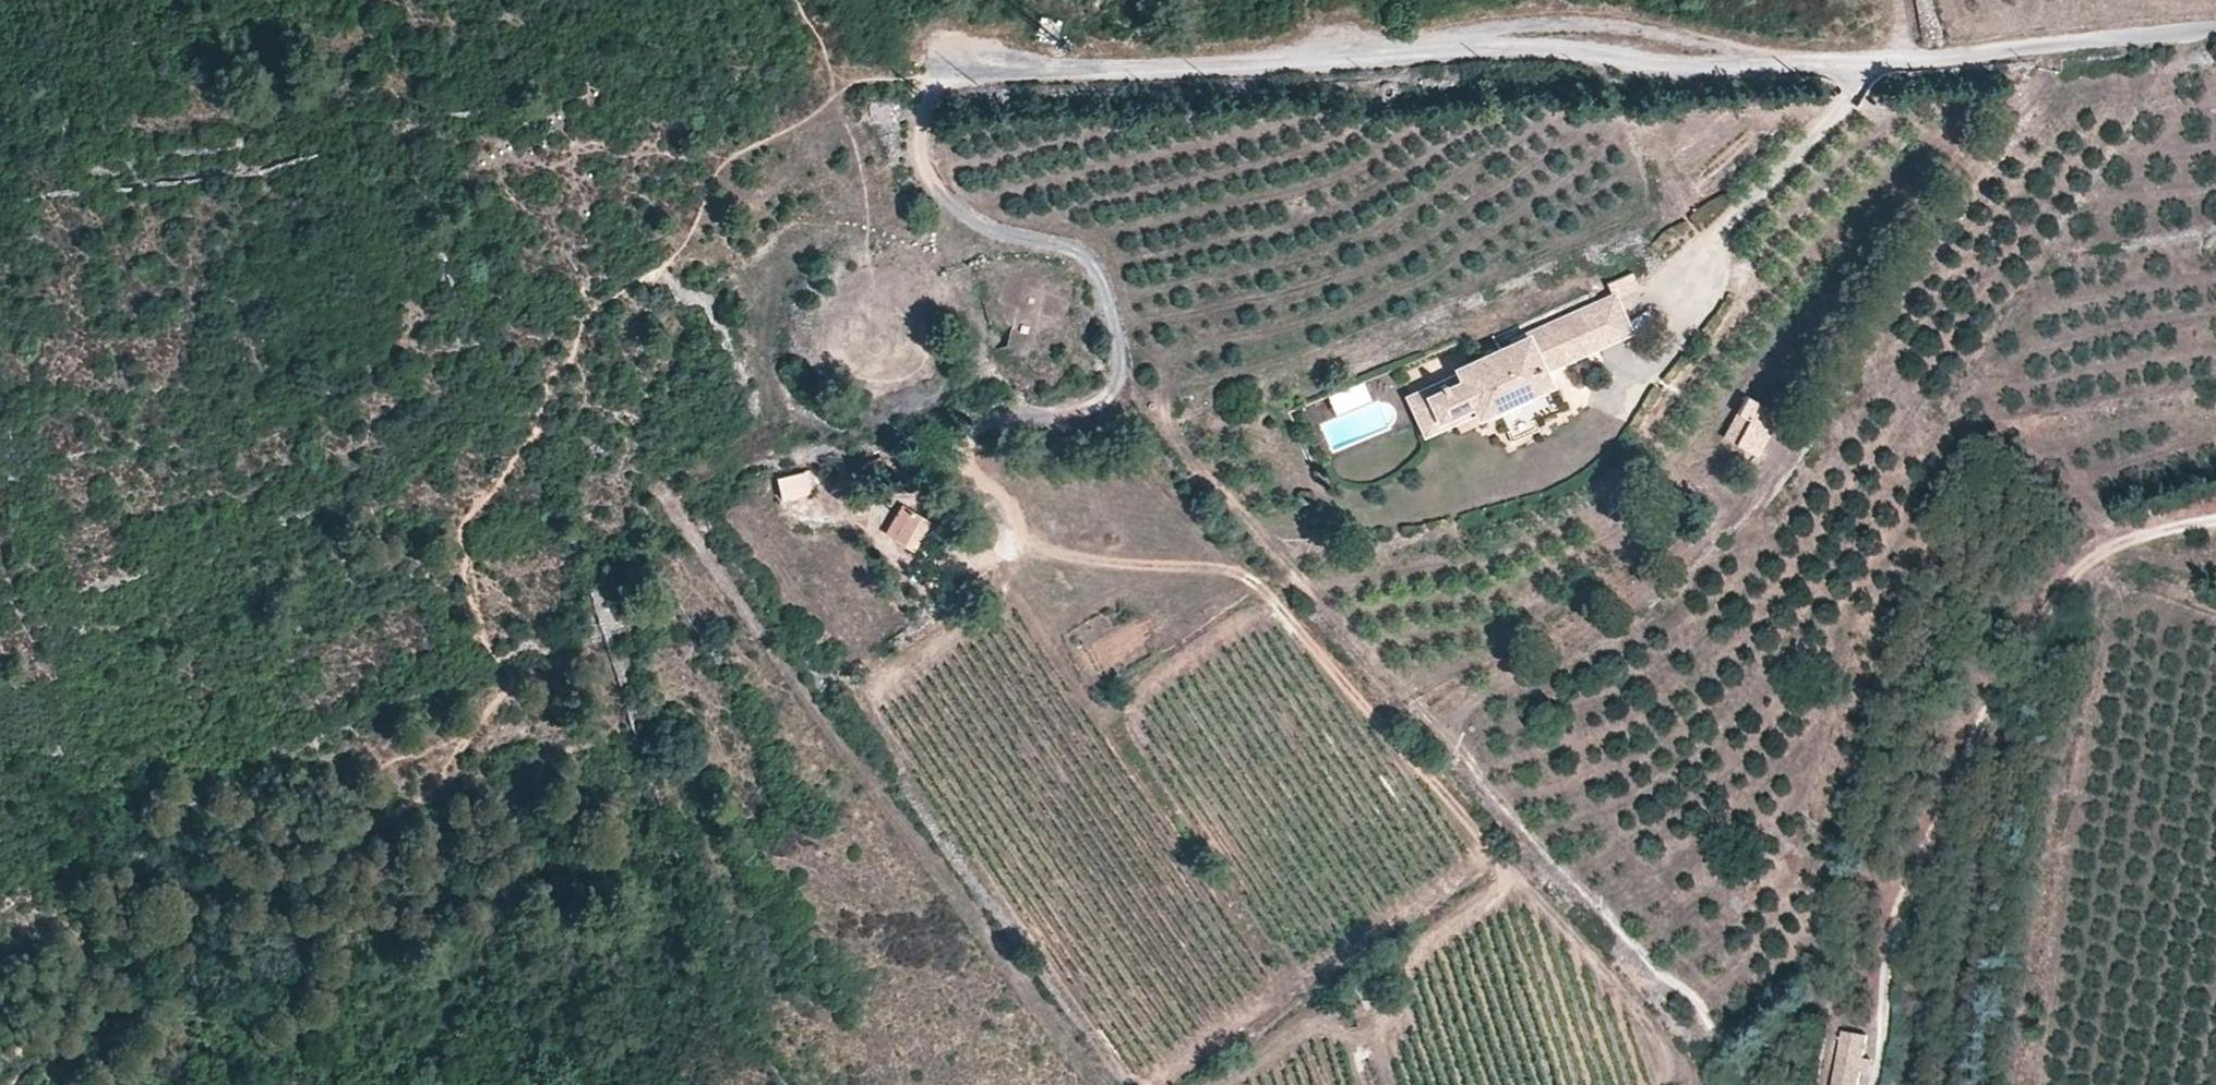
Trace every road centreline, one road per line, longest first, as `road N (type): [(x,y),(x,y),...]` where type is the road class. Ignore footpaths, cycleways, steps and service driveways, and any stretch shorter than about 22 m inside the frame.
road 1 (unclassified): [(931,81),(1560,43),(1780,63),(1930,58),(2215,28)]
road 2 (track): [(2215,519),(2080,572),(2023,674),(1944,853),(1934,1038),(1919,1084)]

